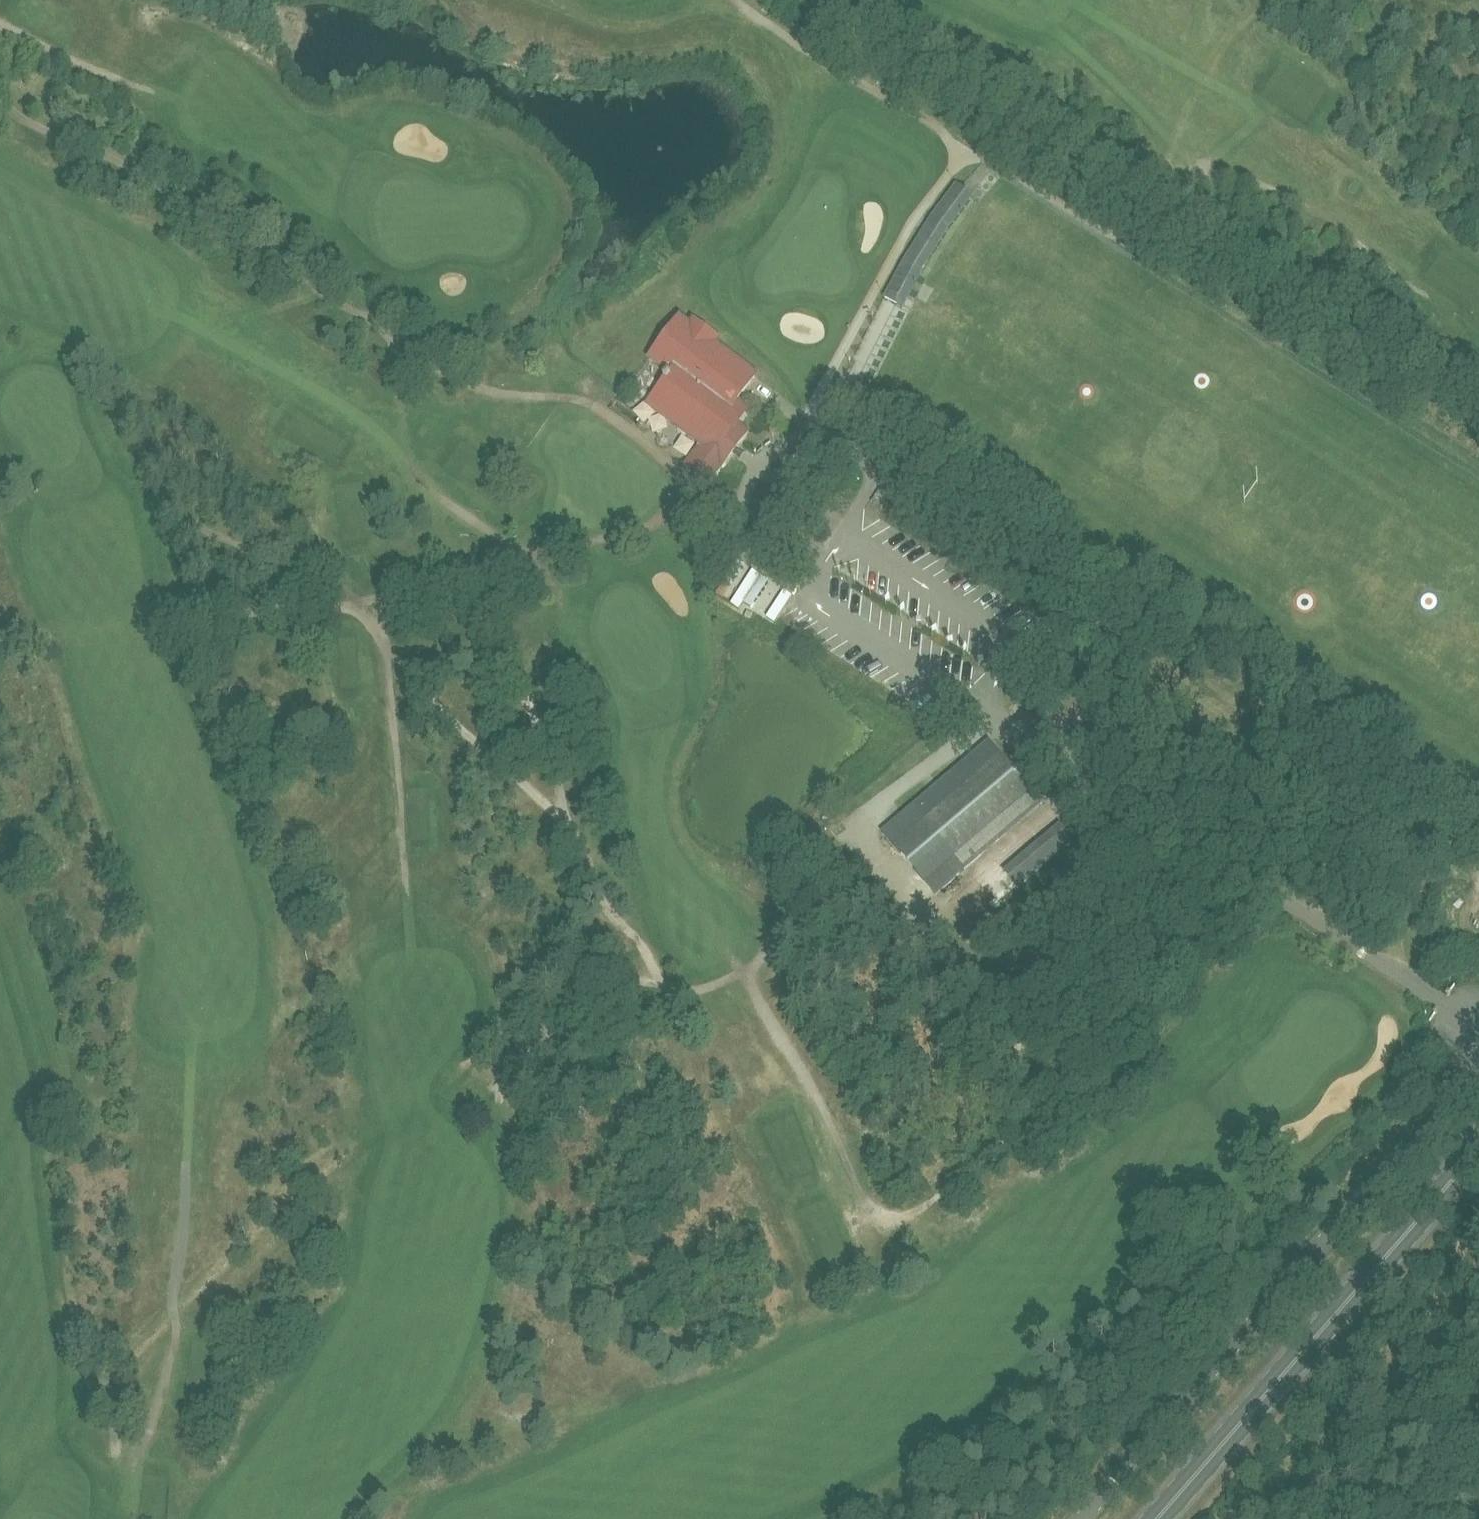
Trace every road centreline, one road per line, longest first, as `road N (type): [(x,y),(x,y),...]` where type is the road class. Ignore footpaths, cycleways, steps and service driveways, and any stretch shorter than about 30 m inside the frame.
road 1 (unclassified): [(1082,1518),(1478,1061)]
road 2 (primary): [(1156,1518),(1478,1148)]

